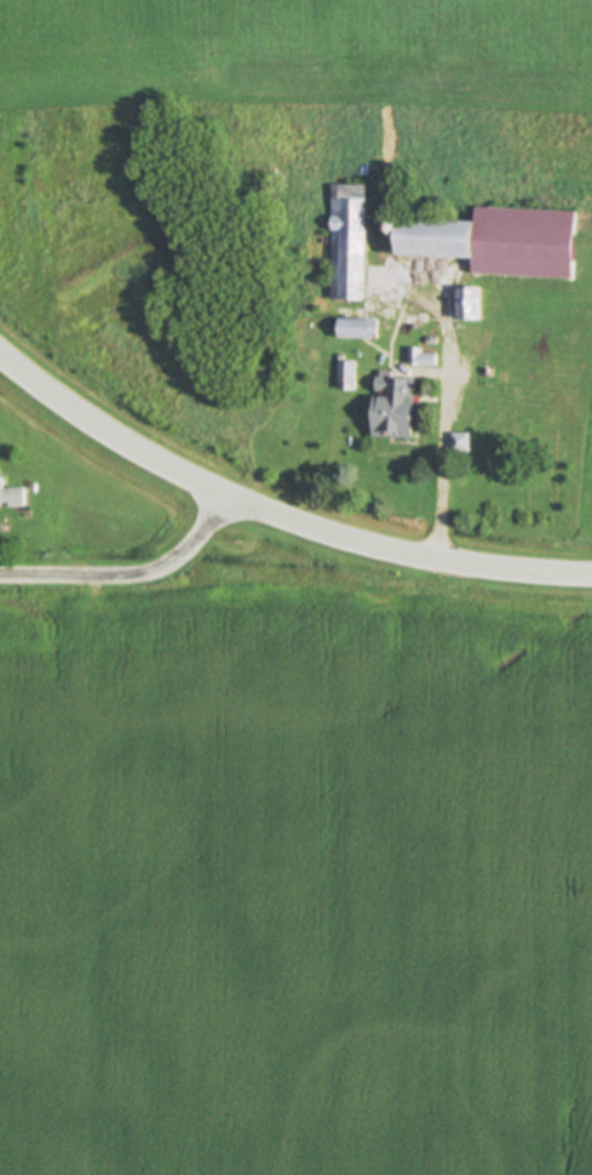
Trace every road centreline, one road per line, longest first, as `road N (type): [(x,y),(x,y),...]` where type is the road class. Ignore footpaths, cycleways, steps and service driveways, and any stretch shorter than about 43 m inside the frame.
road 1 (tertiary): [(0,352),(115,436),(207,486),(315,527),(441,558),(591,573)]
road 2 (residential): [(0,571),(143,566)]

